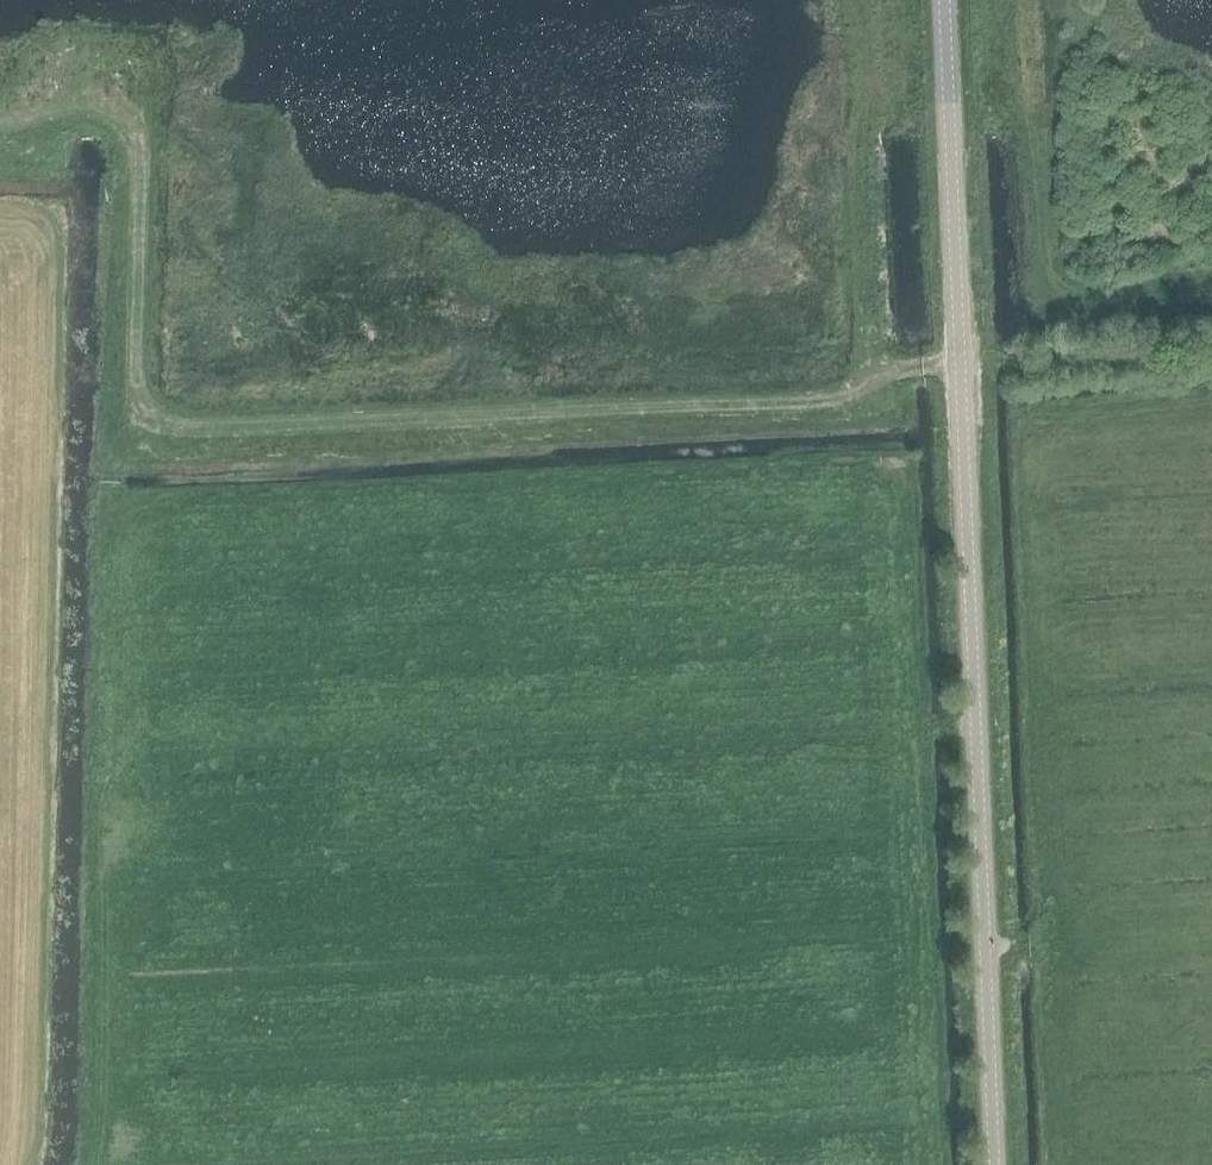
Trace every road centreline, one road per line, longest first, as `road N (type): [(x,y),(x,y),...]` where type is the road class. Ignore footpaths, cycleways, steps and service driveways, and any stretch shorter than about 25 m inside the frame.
road 1 (tertiary): [(996,1164),(944,0)]

